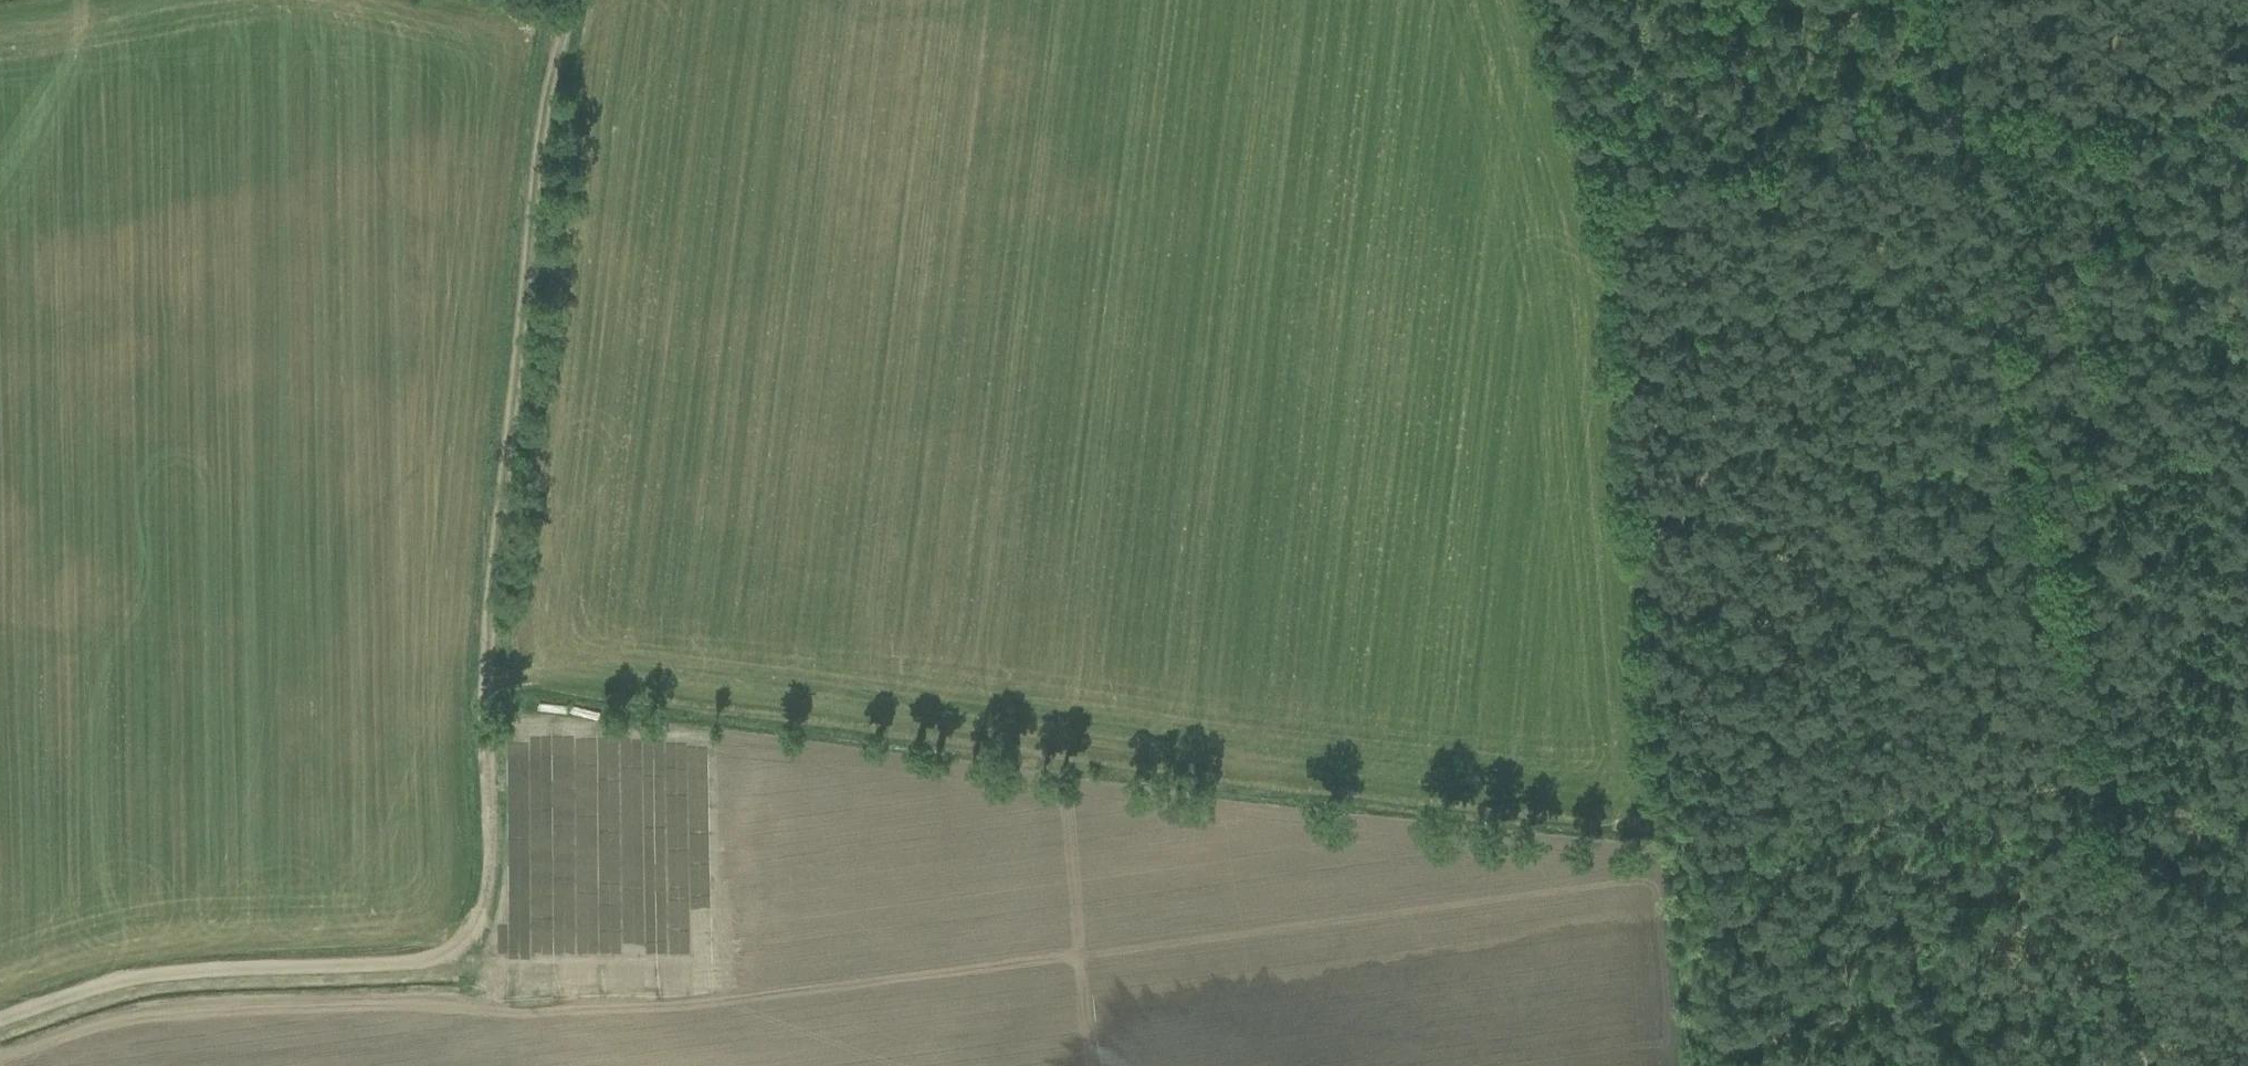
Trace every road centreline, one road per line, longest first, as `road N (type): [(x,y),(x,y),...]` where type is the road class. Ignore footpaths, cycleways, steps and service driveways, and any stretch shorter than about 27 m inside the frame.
road 1 (track): [(567,0),(485,639),(489,879),(461,945),(391,957),(157,969),(0,1017)]
road 2 (track): [(1937,0),(2150,1065)]

